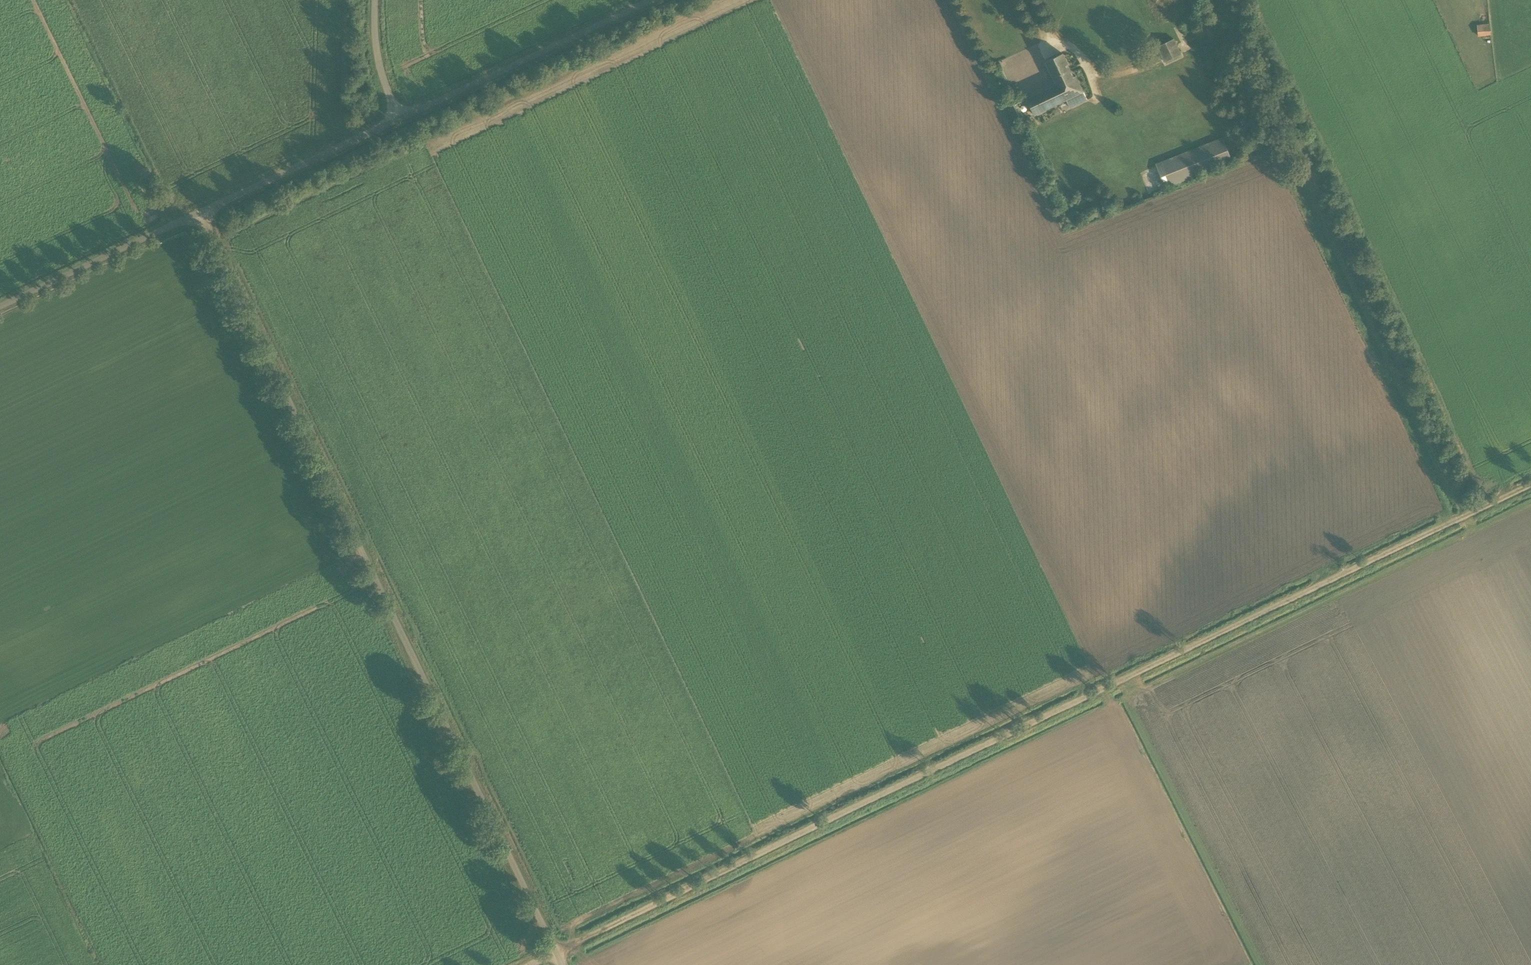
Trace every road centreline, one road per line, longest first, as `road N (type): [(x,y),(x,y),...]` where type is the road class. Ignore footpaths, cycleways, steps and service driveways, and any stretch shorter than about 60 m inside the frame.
road 1 (track): [(1474,512),(533,964)]
road 2 (unclassified): [(560,964),(195,212)]
road 3 (unclassified): [(394,117),(644,0)]
road 4 (unclassified): [(195,212),(394,117)]
road 5 (unclassified): [(0,305),(195,212)]
road 6 (unclassified): [(394,117),(374,82),(369,0)]

